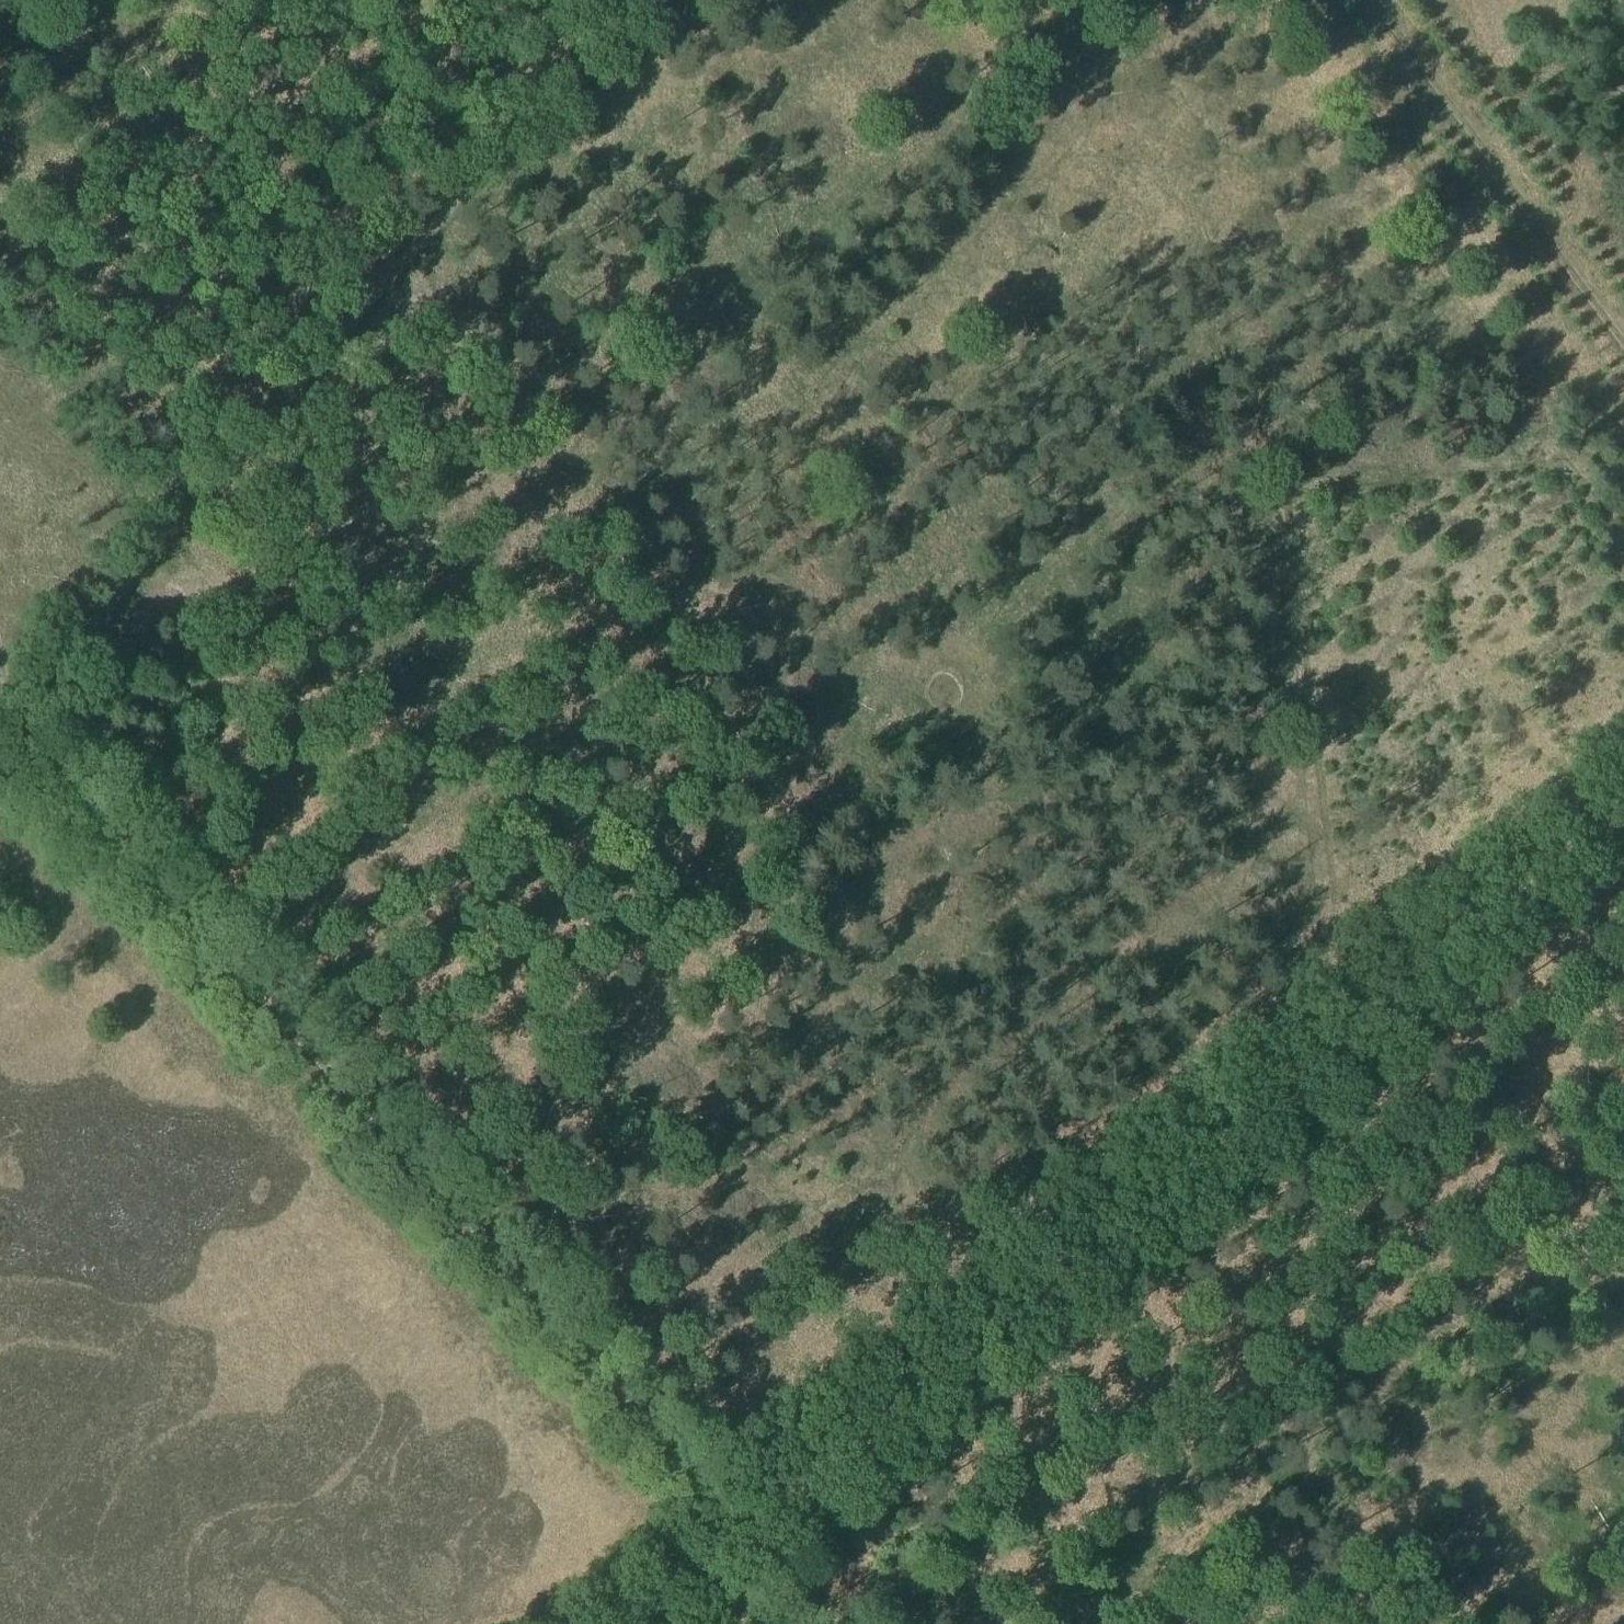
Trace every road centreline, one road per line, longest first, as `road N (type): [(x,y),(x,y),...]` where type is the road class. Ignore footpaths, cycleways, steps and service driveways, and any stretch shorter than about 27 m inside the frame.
road 1 (track): [(631,1623),(1623,804)]
road 2 (track): [(0,726),(835,1623)]

